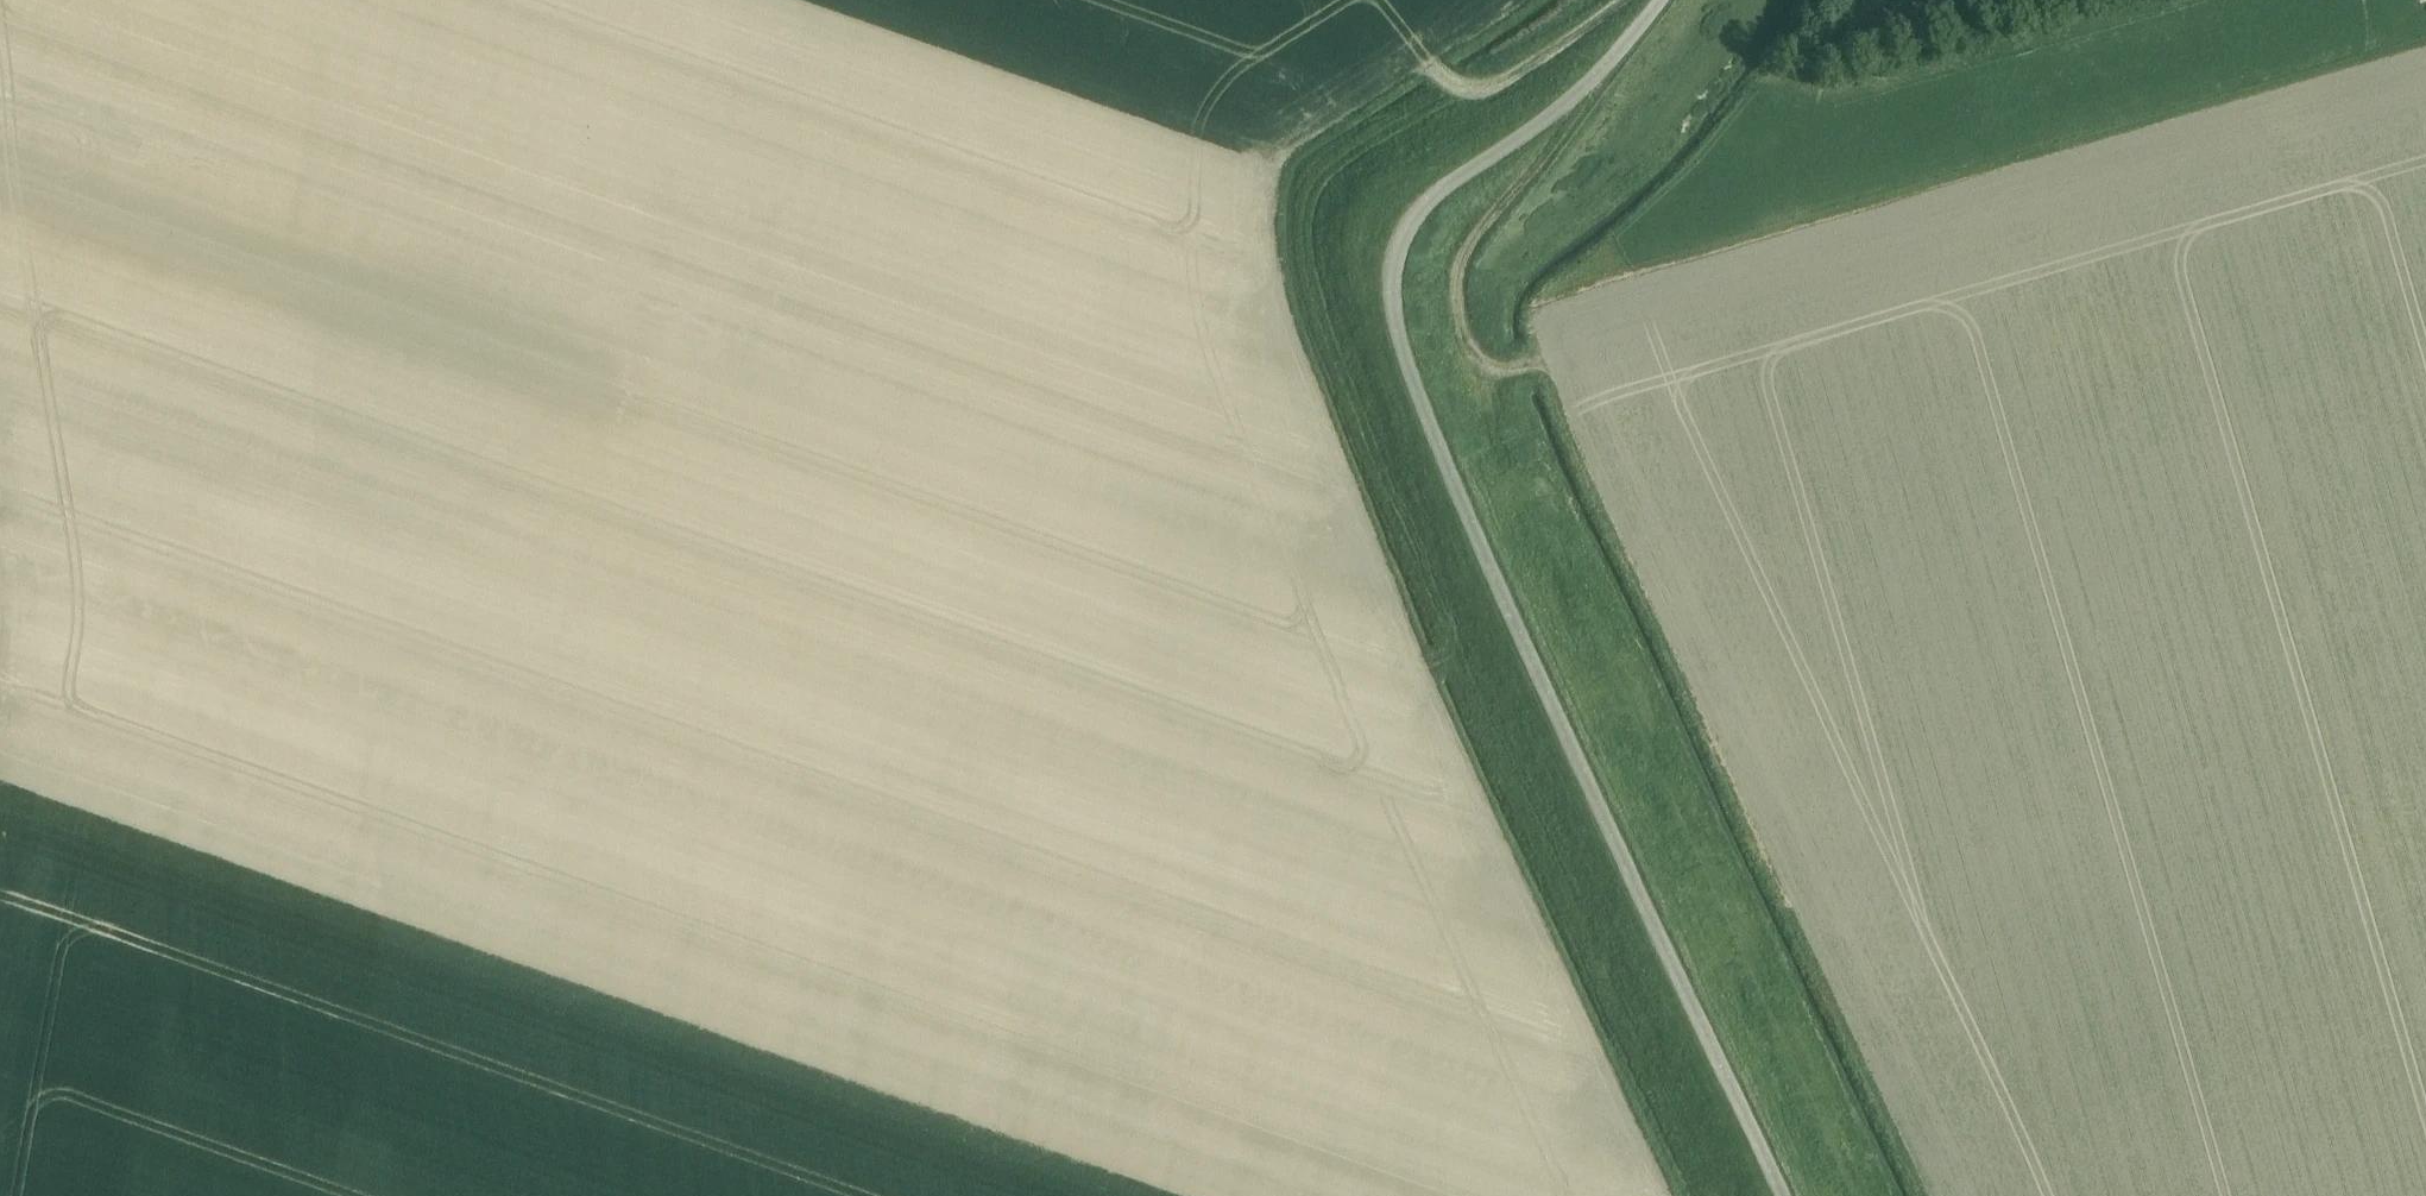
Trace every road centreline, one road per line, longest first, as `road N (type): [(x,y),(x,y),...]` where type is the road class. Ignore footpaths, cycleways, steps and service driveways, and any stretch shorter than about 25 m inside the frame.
road 1 (unclassified): [(1782,1195),(1467,518),(1393,324),(1391,268),(1430,201),(1596,76),(1659,0)]

